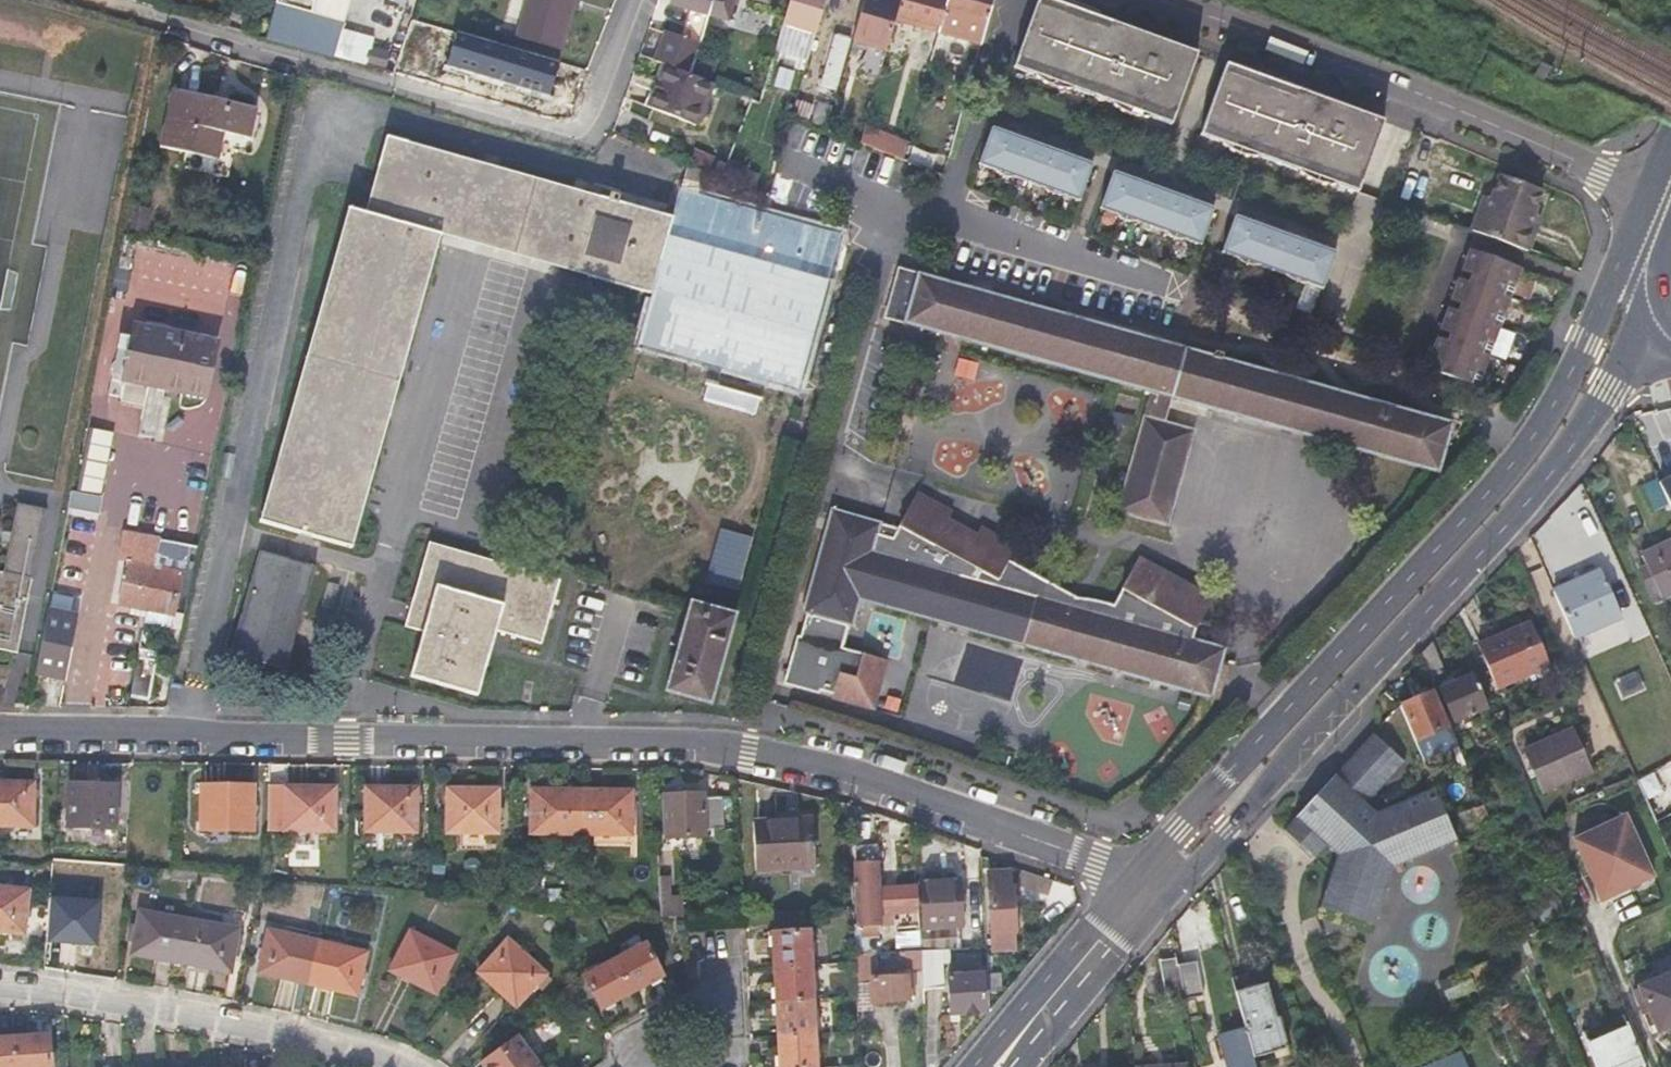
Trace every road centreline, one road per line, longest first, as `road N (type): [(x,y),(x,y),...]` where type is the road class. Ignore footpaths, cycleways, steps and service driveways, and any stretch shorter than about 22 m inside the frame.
road 1 (residential): [(0,729),(742,749),(848,773),(1134,880)]
road 2 (secondary): [(1619,272),(1572,374),(1511,467),(1134,880)]
road 3 (secondary): [(1162,906),(1528,504),(1610,393),(1637,332)]
road 4 (residential): [(626,0),(579,122),(565,130),(149,15)]
road 5 (residential): [(1140,0),(1326,61),(1650,190)]
road 6 (residential): [(391,1066),(151,1009),(0,987)]
road 7 (secondary): [(1134,880),(976,1066)]
road 8 (secondary): [(1026,1066),(1162,906)]
road 9 (residential): [(638,1066),(710,1065),(727,1050),(724,1008),(710,999)]
road 10 (residential): [(710,999),(691,996),(632,1032),(611,1066)]

